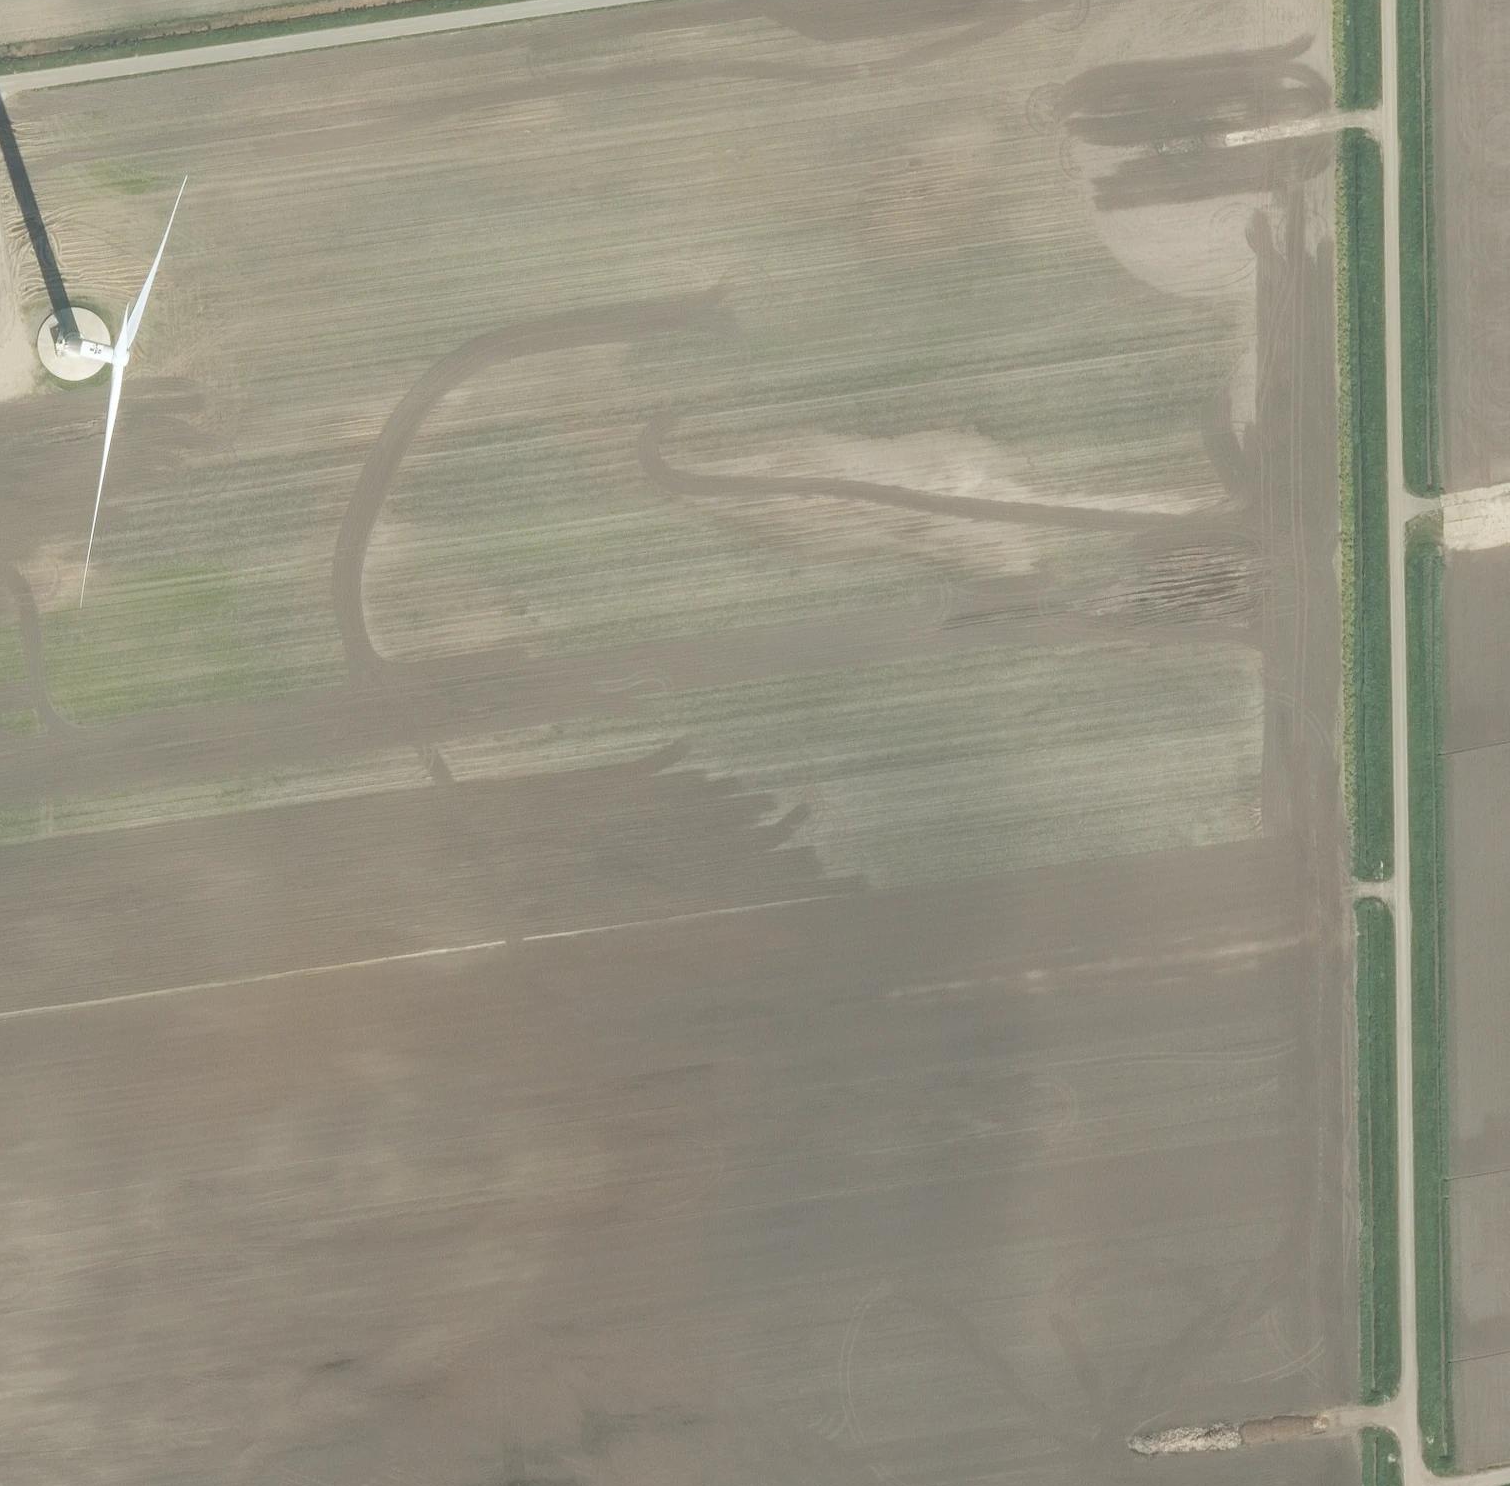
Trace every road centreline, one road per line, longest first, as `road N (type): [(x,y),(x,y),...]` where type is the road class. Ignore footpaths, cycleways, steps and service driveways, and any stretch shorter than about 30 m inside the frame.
road 1 (unclassified): [(1408,1485),(1385,0)]

